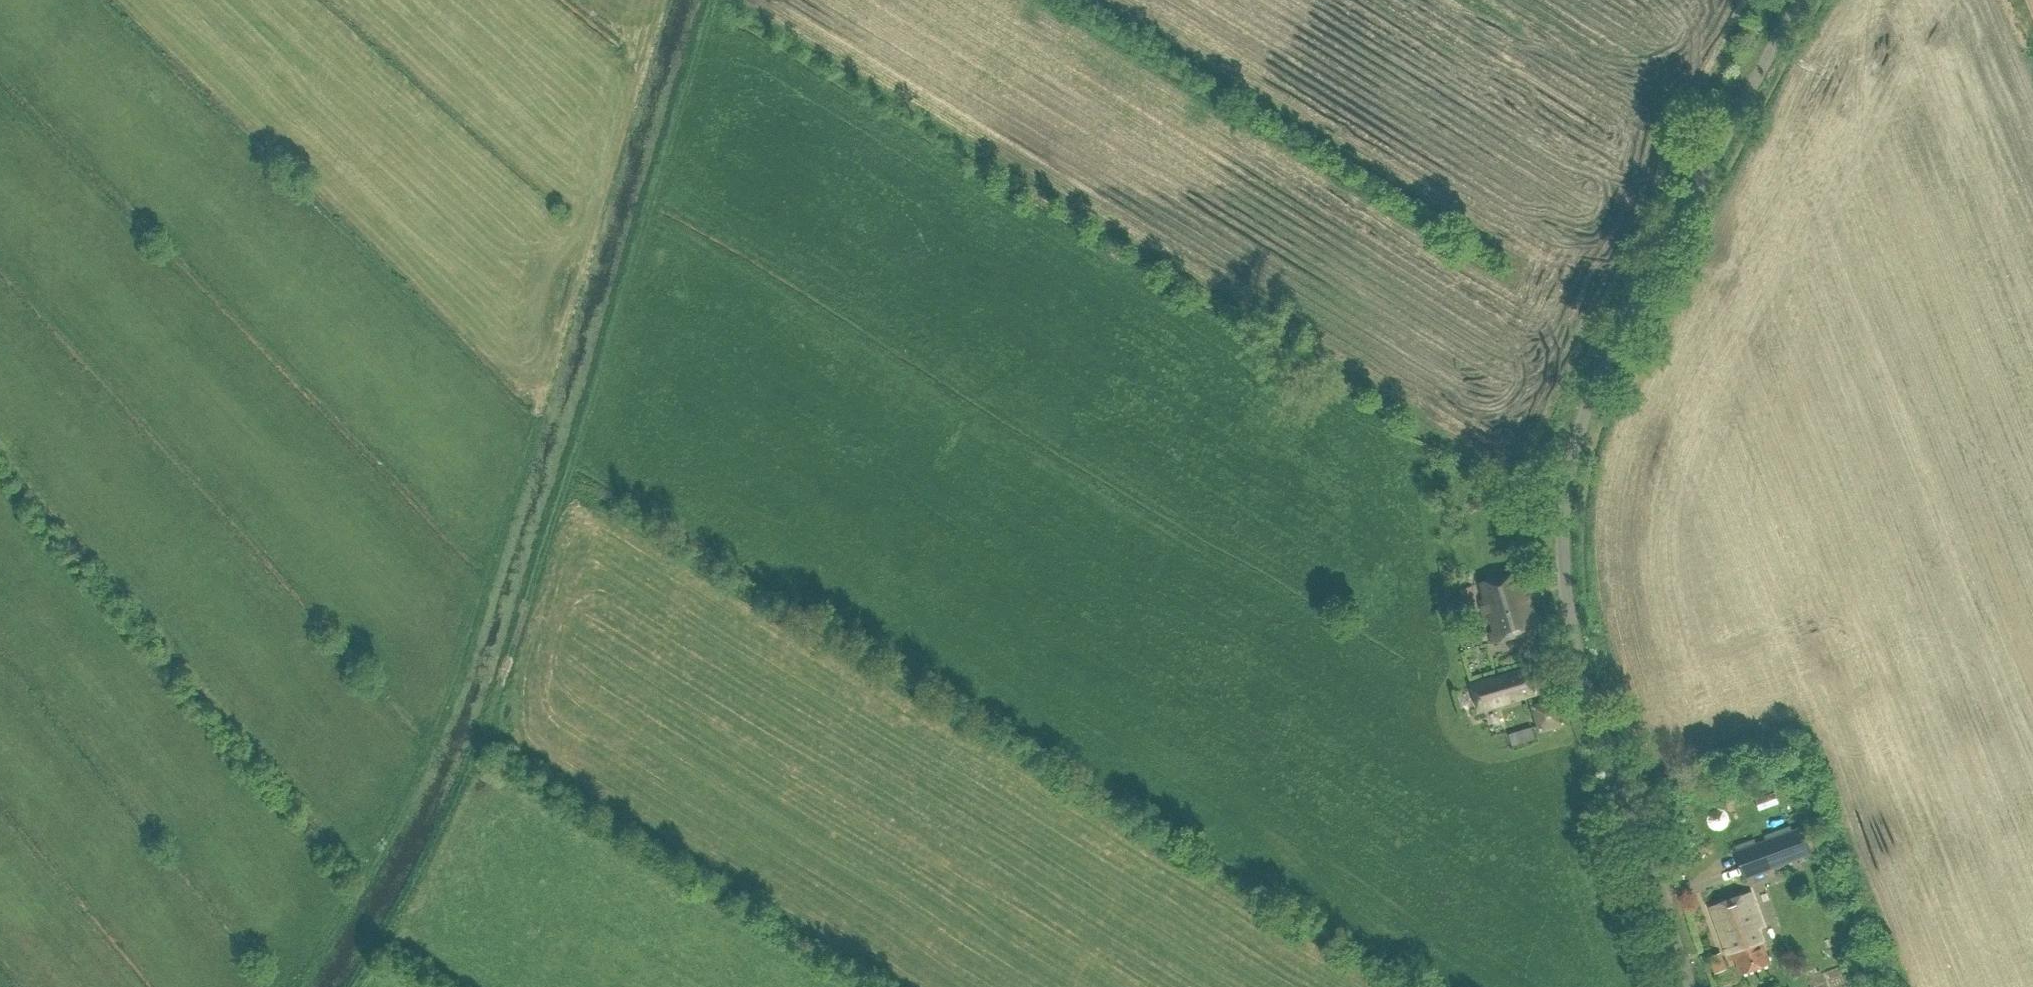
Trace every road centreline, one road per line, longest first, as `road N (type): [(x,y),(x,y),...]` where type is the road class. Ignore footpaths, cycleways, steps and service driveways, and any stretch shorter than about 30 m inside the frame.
road 1 (unclassified): [(1693,986),(1578,659),(1565,512),(1584,412),(1777,0)]

